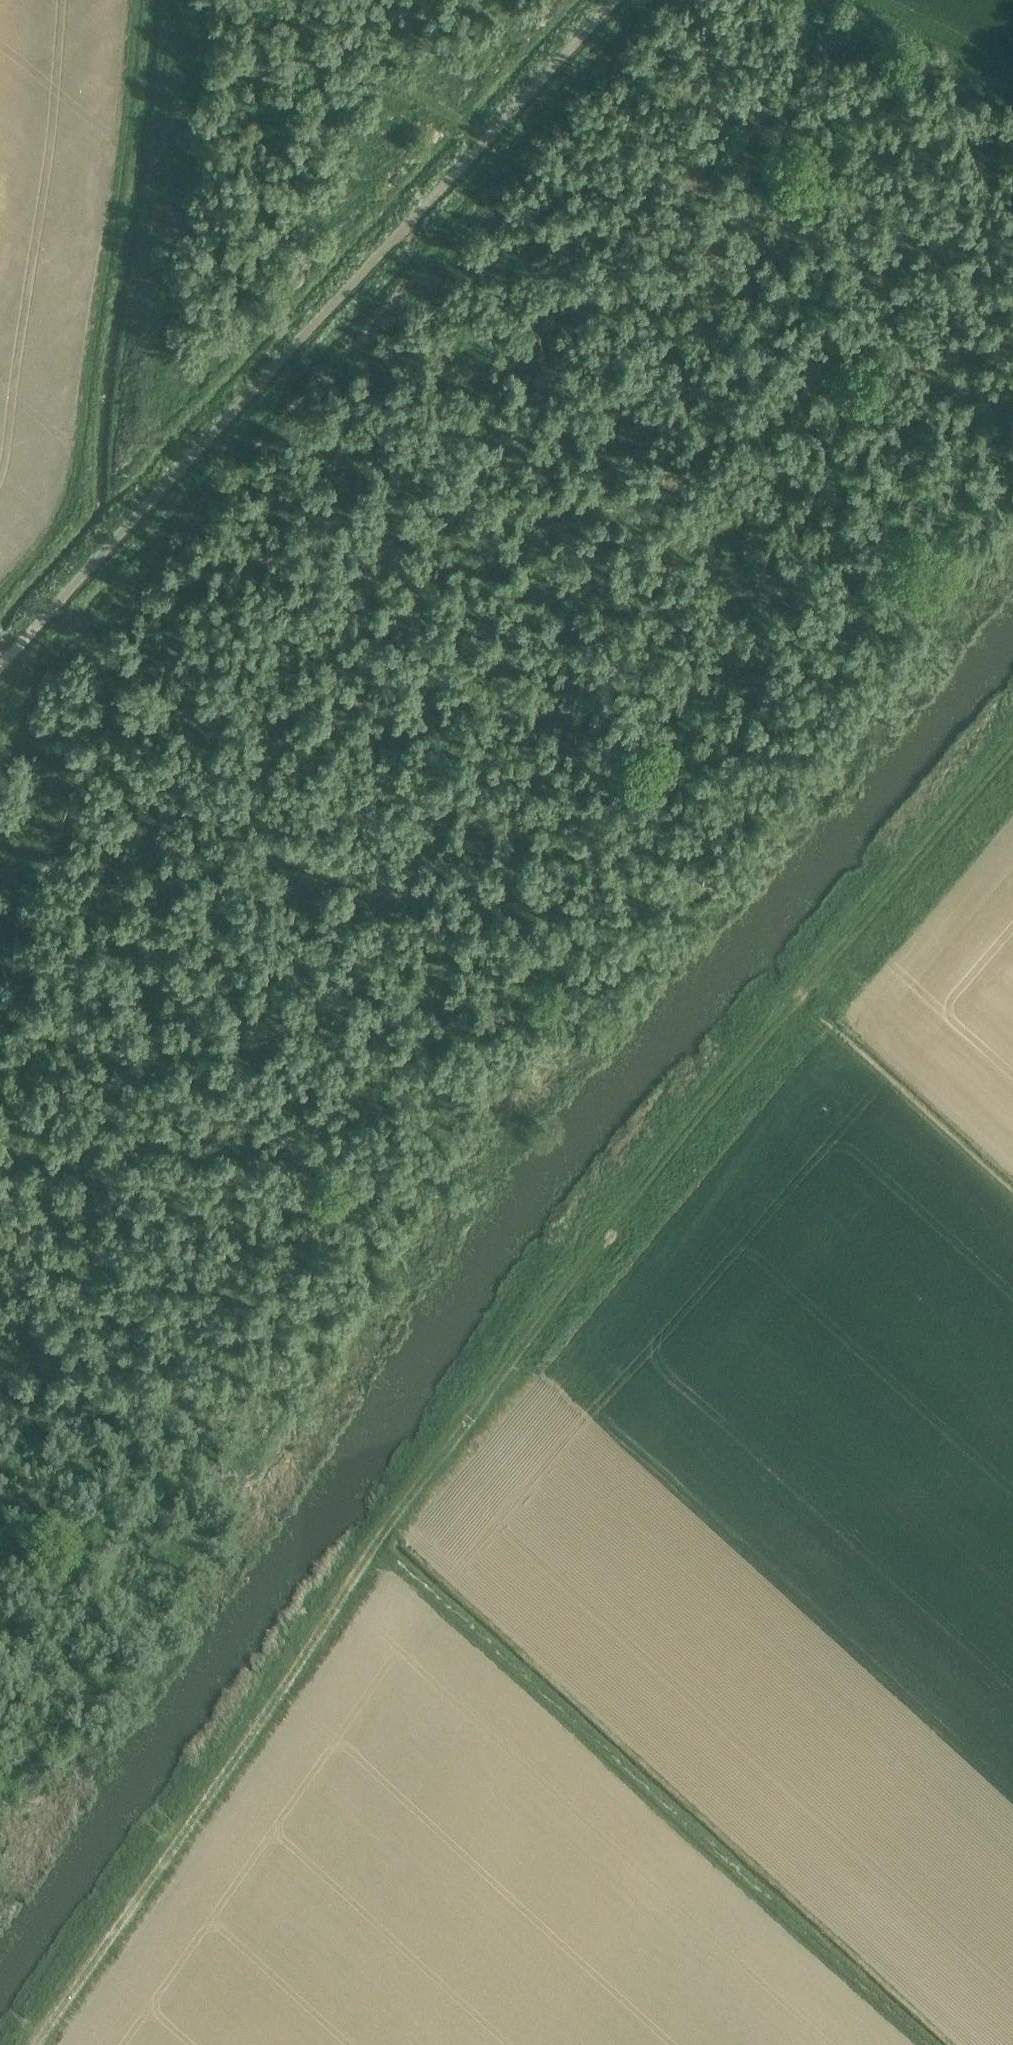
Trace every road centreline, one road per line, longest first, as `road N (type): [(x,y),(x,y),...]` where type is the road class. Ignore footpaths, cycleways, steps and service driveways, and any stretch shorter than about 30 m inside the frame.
road 1 (unclassified): [(0,664),(624,0)]

